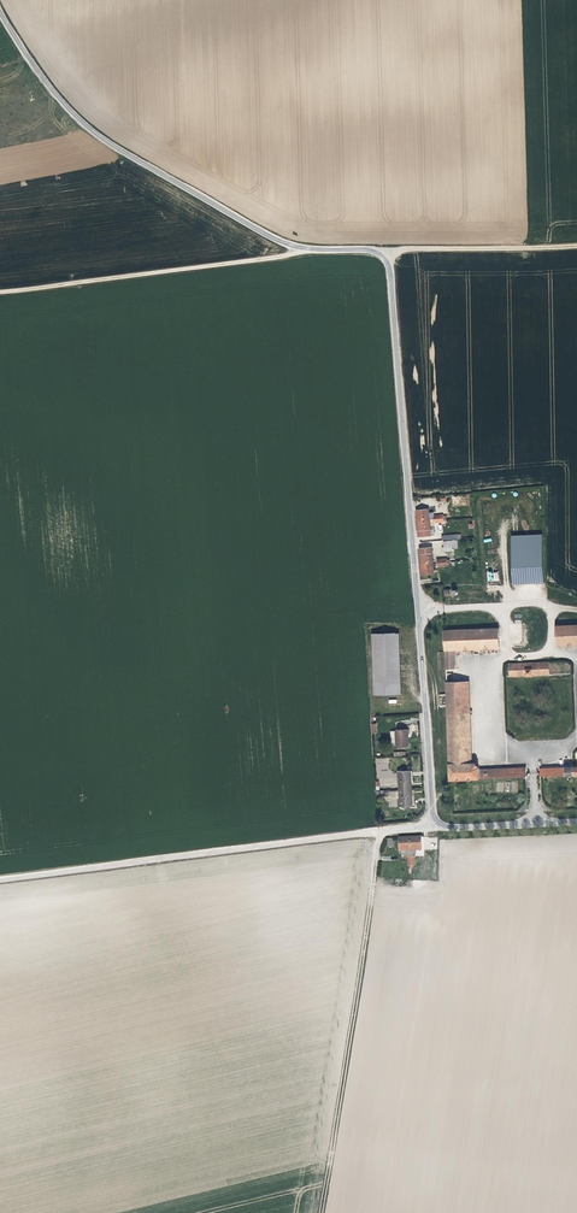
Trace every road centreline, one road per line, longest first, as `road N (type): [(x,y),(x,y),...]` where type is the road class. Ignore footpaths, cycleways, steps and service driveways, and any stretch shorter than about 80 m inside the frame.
road 1 (track): [(332,1140),(380,830),(0,878)]
road 2 (unclassified): [(435,825),(391,271),(375,251),(304,249)]
road 3 (unclassified): [(0,13),(63,103),(109,145),(304,249)]
road 4 (track): [(304,249),(0,292)]
road 5 (track): [(576,245),(383,255)]
road 6 (unclassified): [(576,821),(435,825)]

